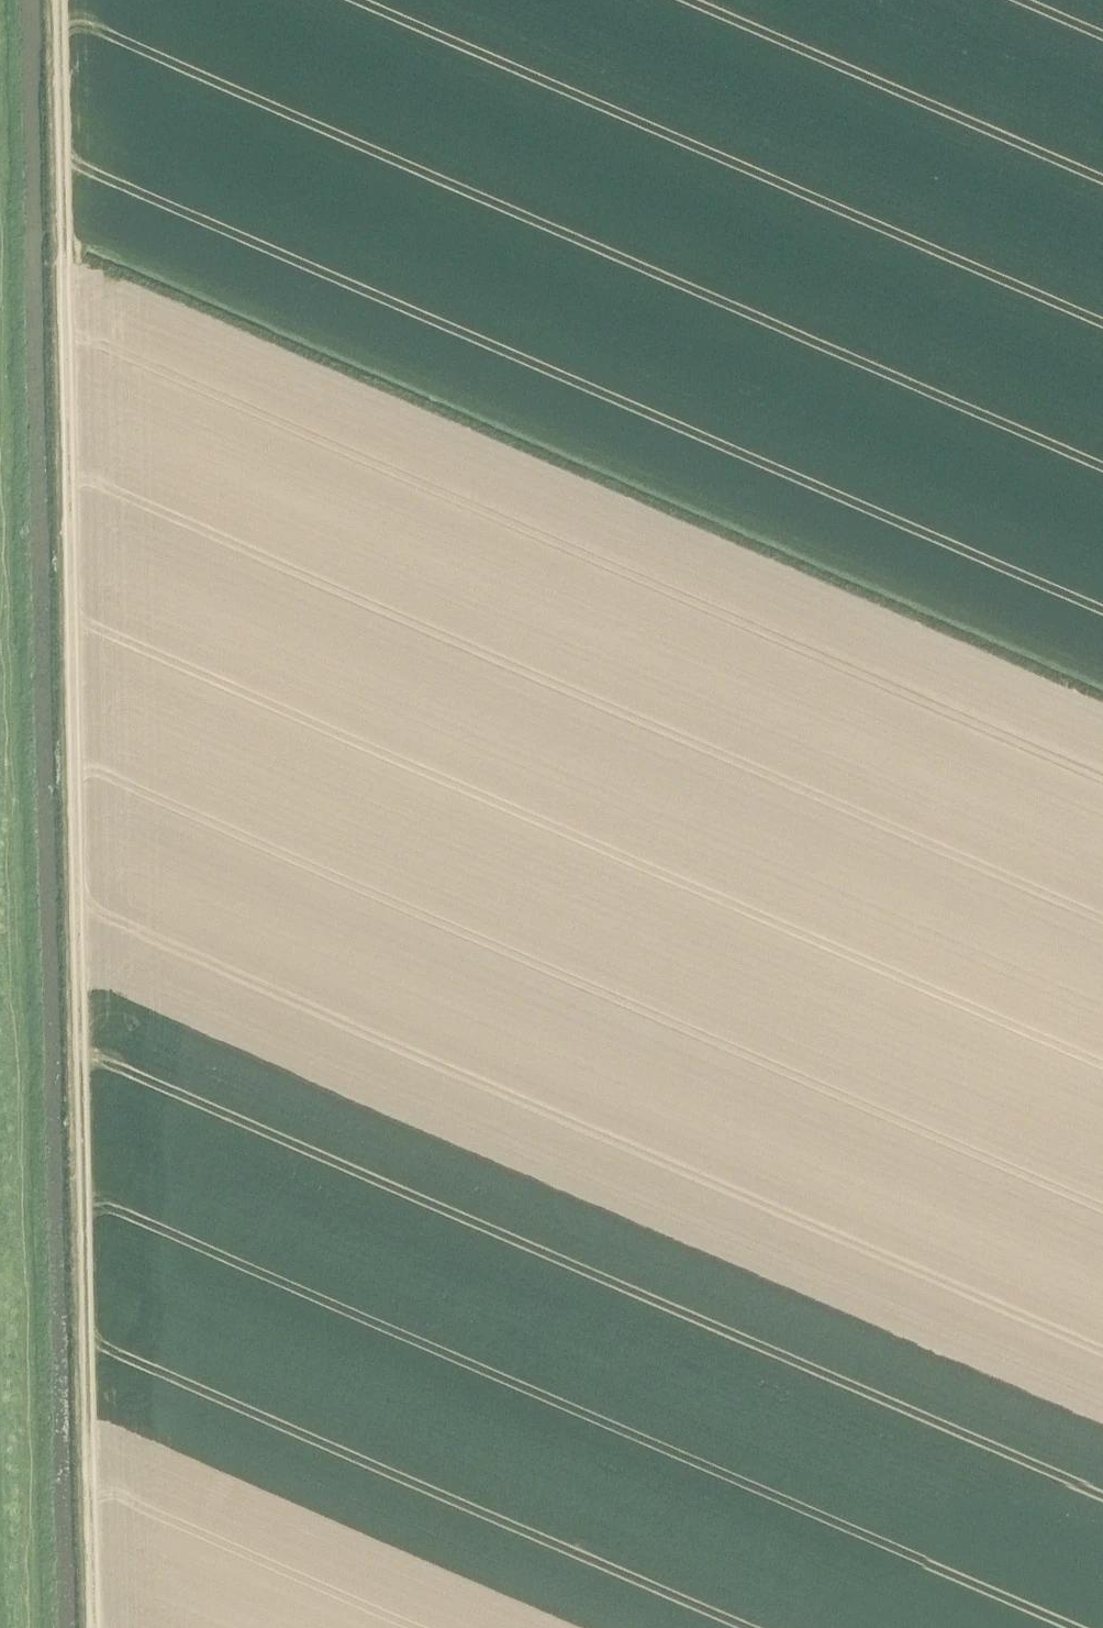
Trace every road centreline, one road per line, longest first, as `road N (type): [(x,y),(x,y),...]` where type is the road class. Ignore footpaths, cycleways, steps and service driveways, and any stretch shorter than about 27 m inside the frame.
road 1 (track): [(100,1627),(64,0)]

